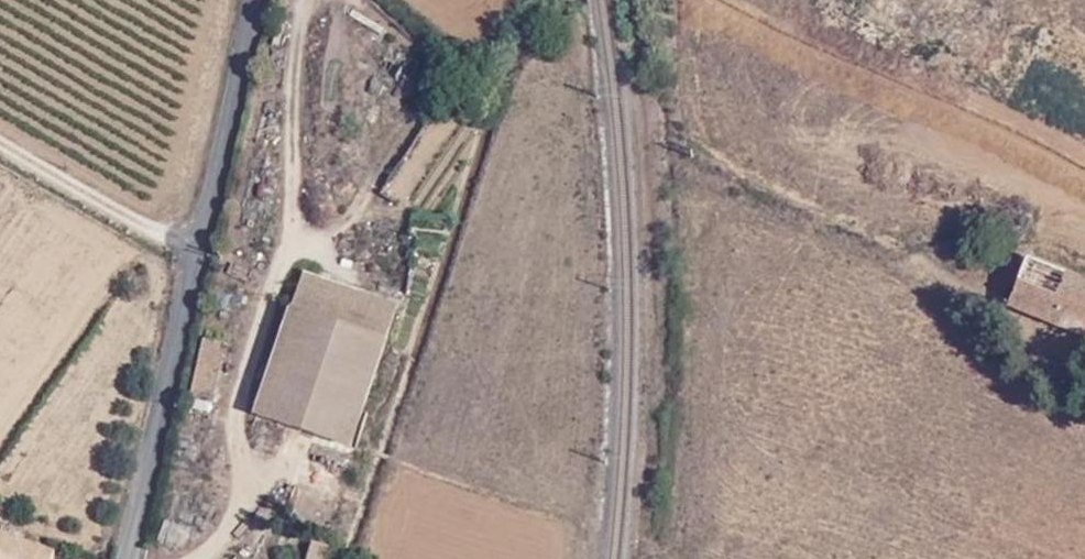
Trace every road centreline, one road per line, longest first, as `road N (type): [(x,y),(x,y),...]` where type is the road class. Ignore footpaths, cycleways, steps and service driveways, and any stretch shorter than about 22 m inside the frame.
road 1 (unclassified): [(255,0),(123,558)]
road 2 (track): [(190,255),(0,148)]

